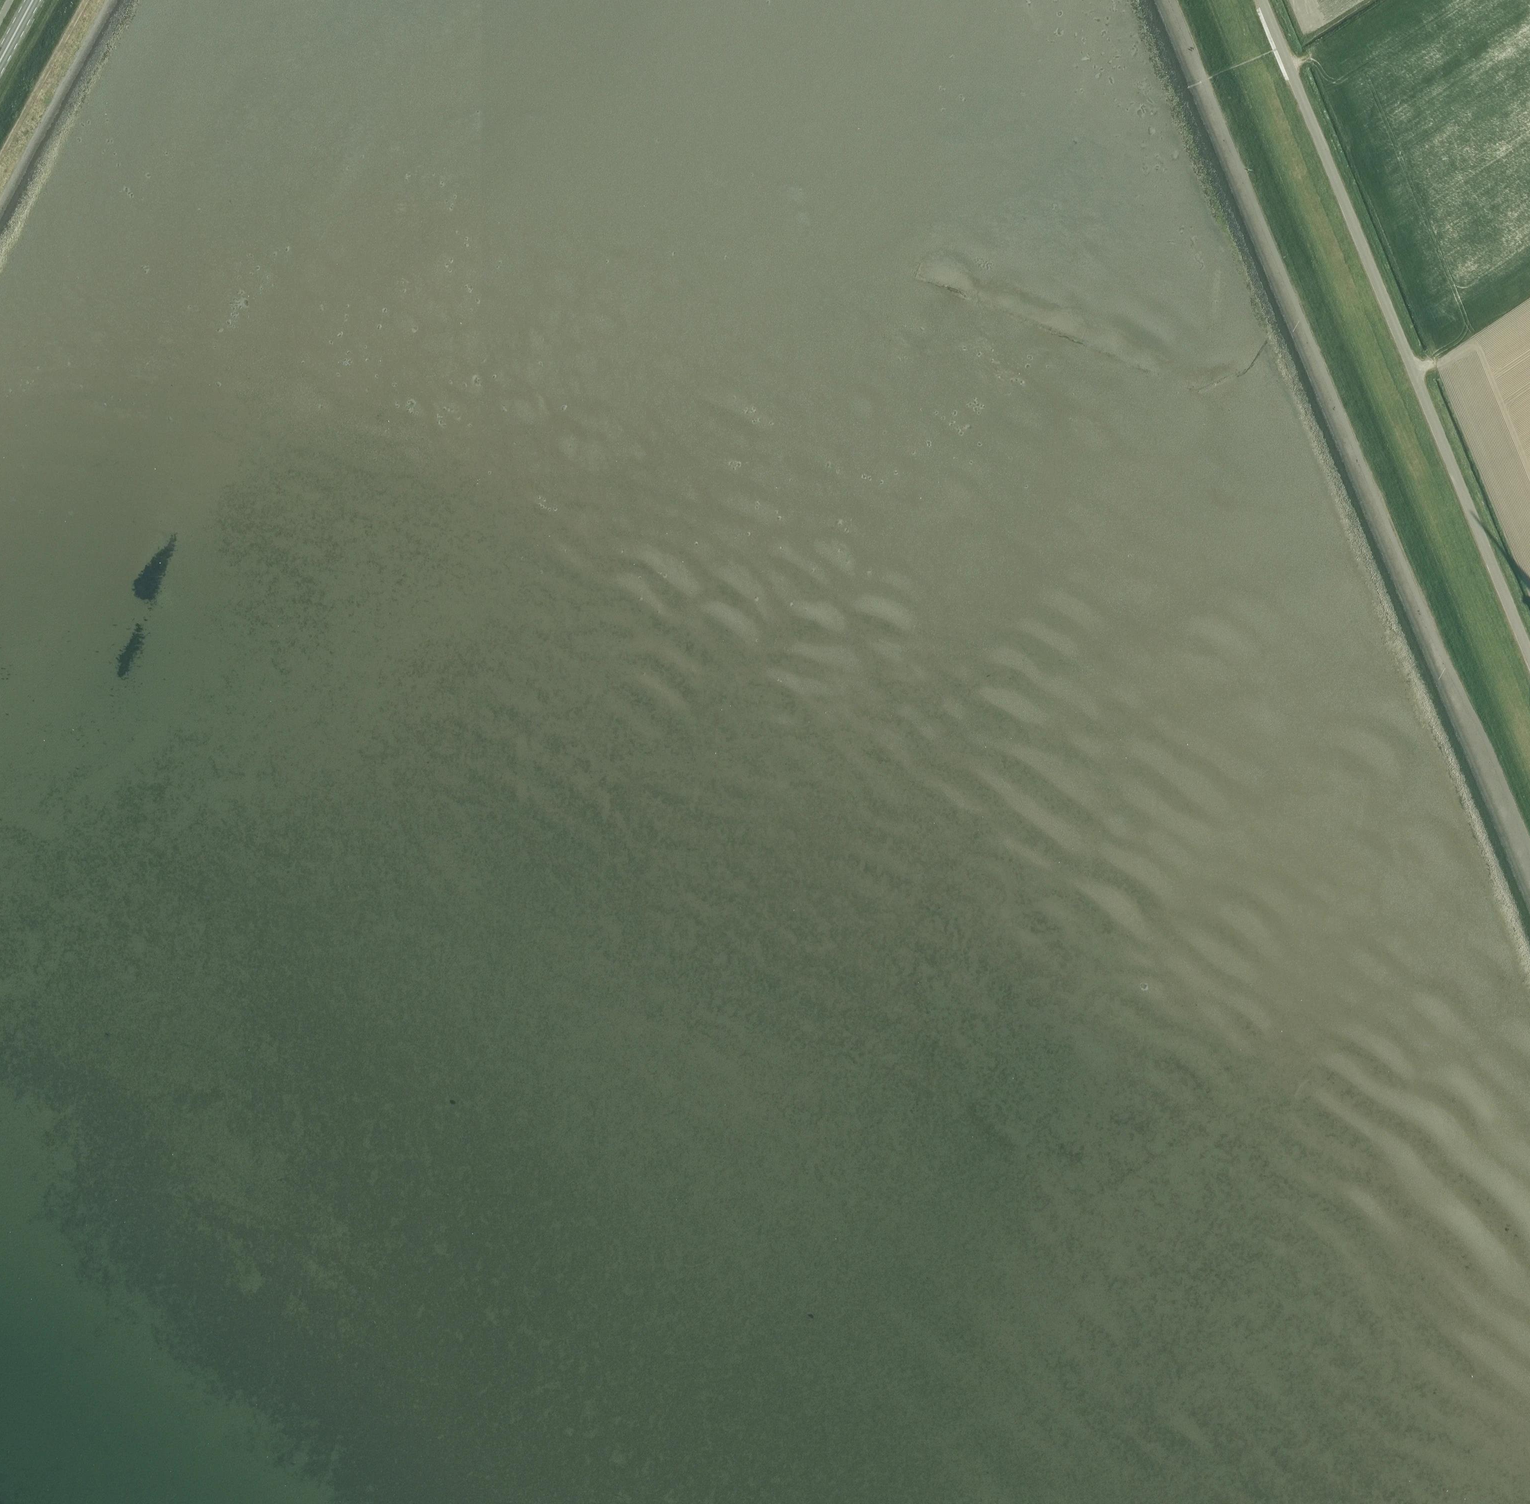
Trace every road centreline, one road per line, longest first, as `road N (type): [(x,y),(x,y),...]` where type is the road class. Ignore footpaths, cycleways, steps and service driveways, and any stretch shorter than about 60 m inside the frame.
road 1 (unclassified): [(1529,652),(1264,0)]
road 2 (track): [(87,0),(0,161)]

